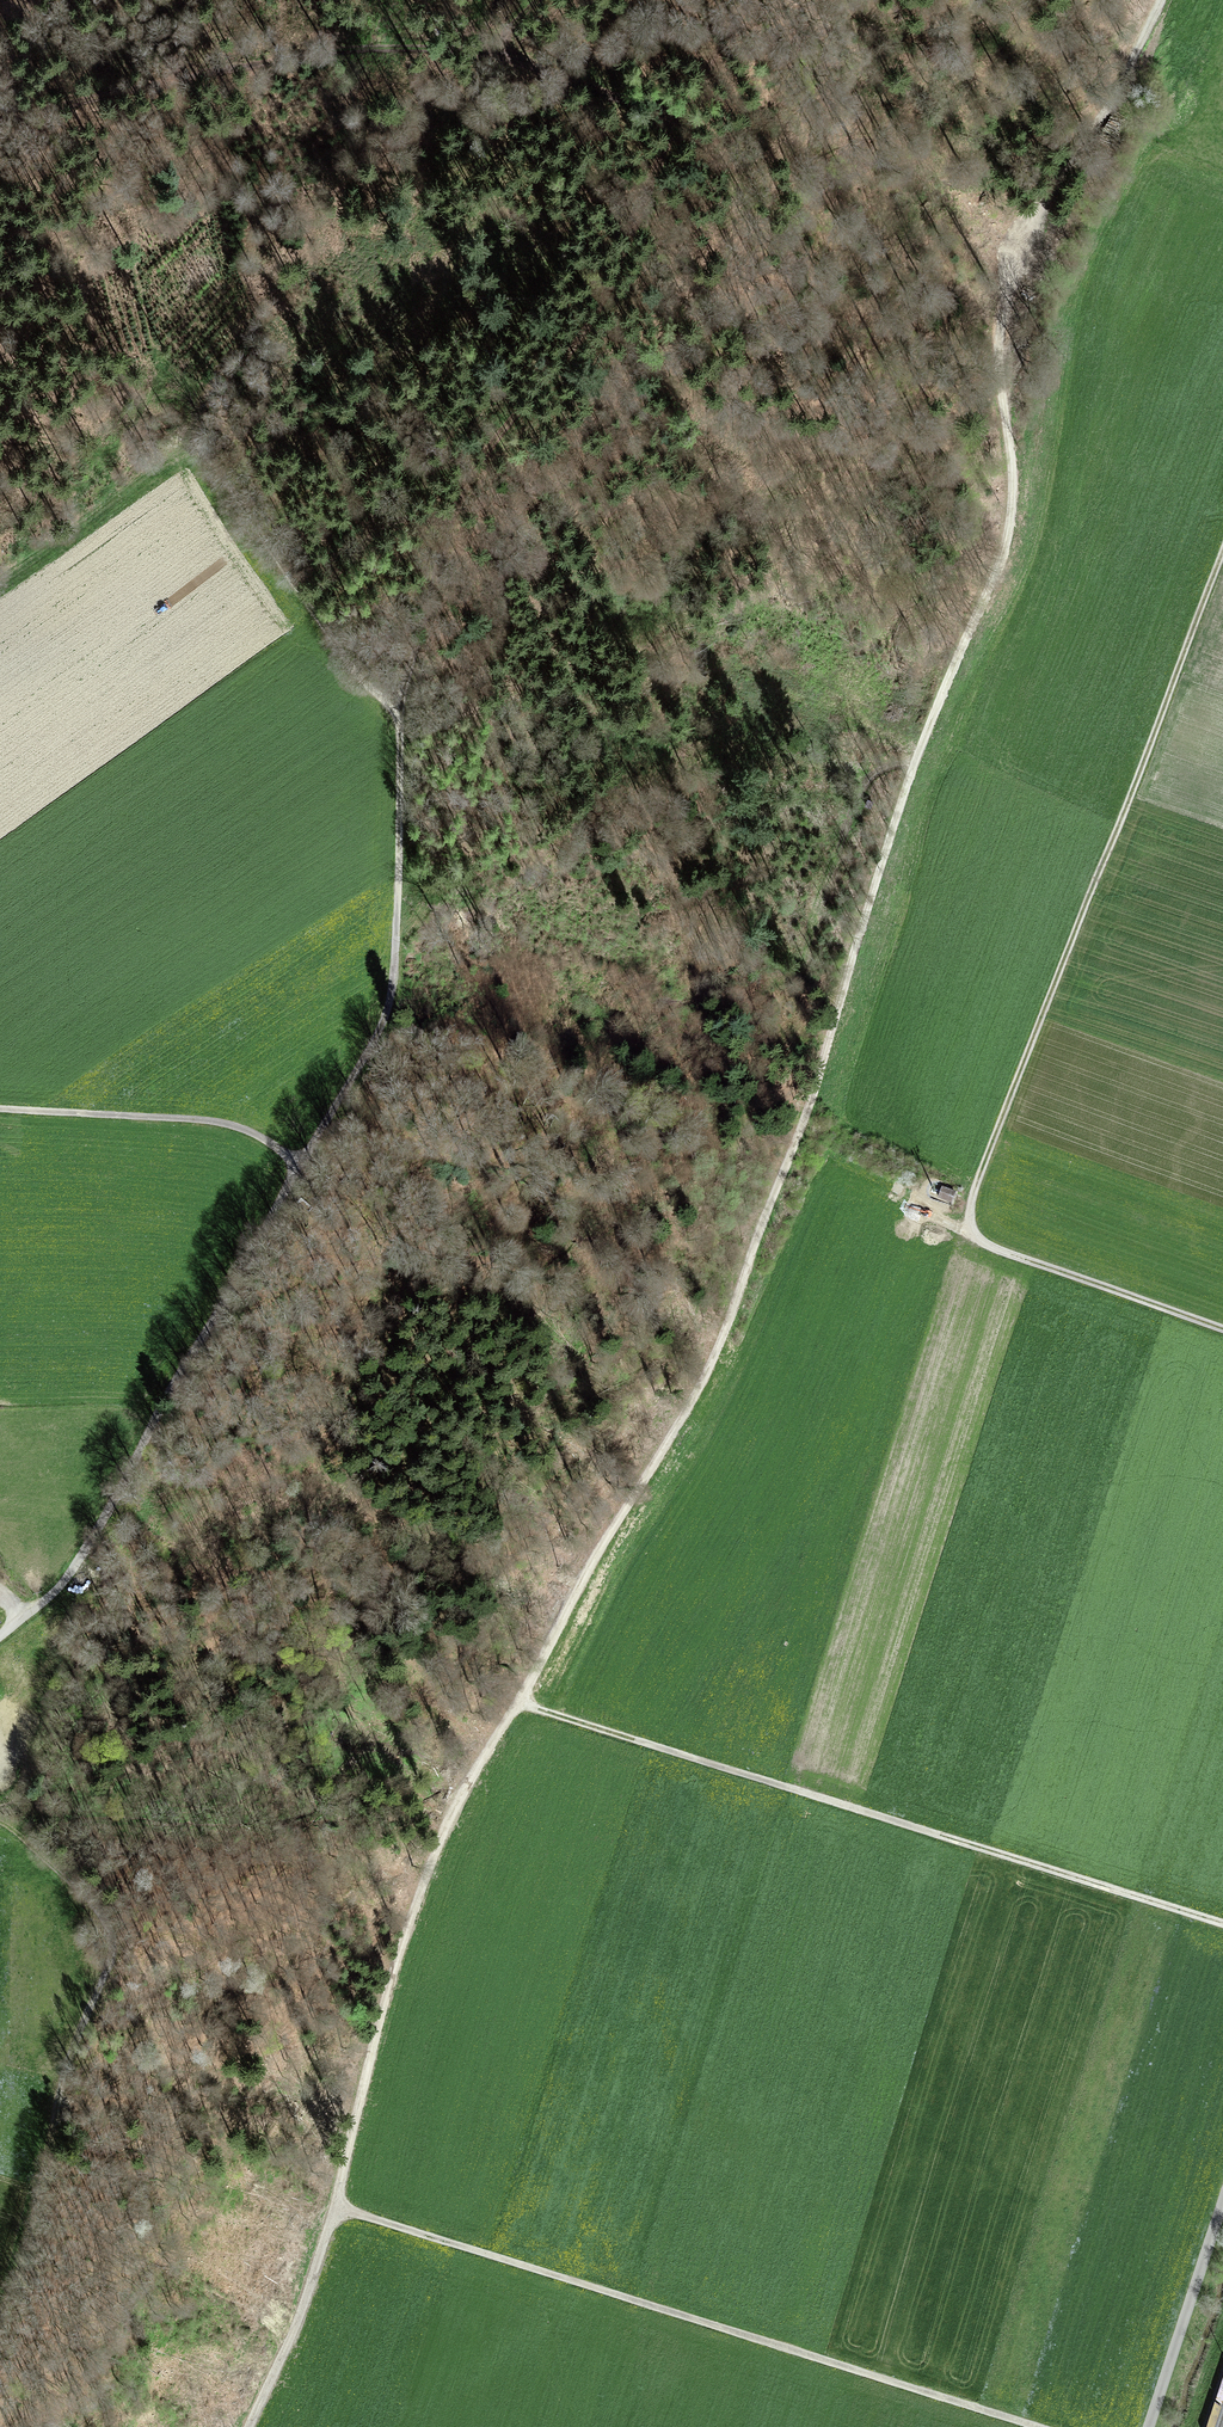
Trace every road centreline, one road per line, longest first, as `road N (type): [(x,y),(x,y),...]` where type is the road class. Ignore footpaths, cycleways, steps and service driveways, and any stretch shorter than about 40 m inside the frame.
road 1 (track): [(1159,0),(1037,222),(1000,318),(1010,524),(880,866),(812,1102),(720,1346),(420,1881),(335,2206)]
road 2 (track): [(0,128),(302,59),(423,47),(498,50),(681,115),(530,424),(461,524),(395,696),(392,1000),(299,1170)]
road 3 (track): [(1222,580),(974,1210),(984,1245),(1222,1332)]
road 4 (track): [(335,2206),(1037,2426)]
road 5 (track): [(521,1704),(1222,1925)]
road 6 (track): [(81,1559),(299,1170)]
road 7 (track): [(0,1825),(55,1856),(105,1950),(0,2195)]
road 8 (track): [(299,1170),(219,1123),(0,1111)]
road 9 (unclassified): [(1144,2426),(1222,2189)]
road 10 (track): [(249,2426),(301,2316),(335,2206)]
road 11 (track): [(681,115),(752,0)]

